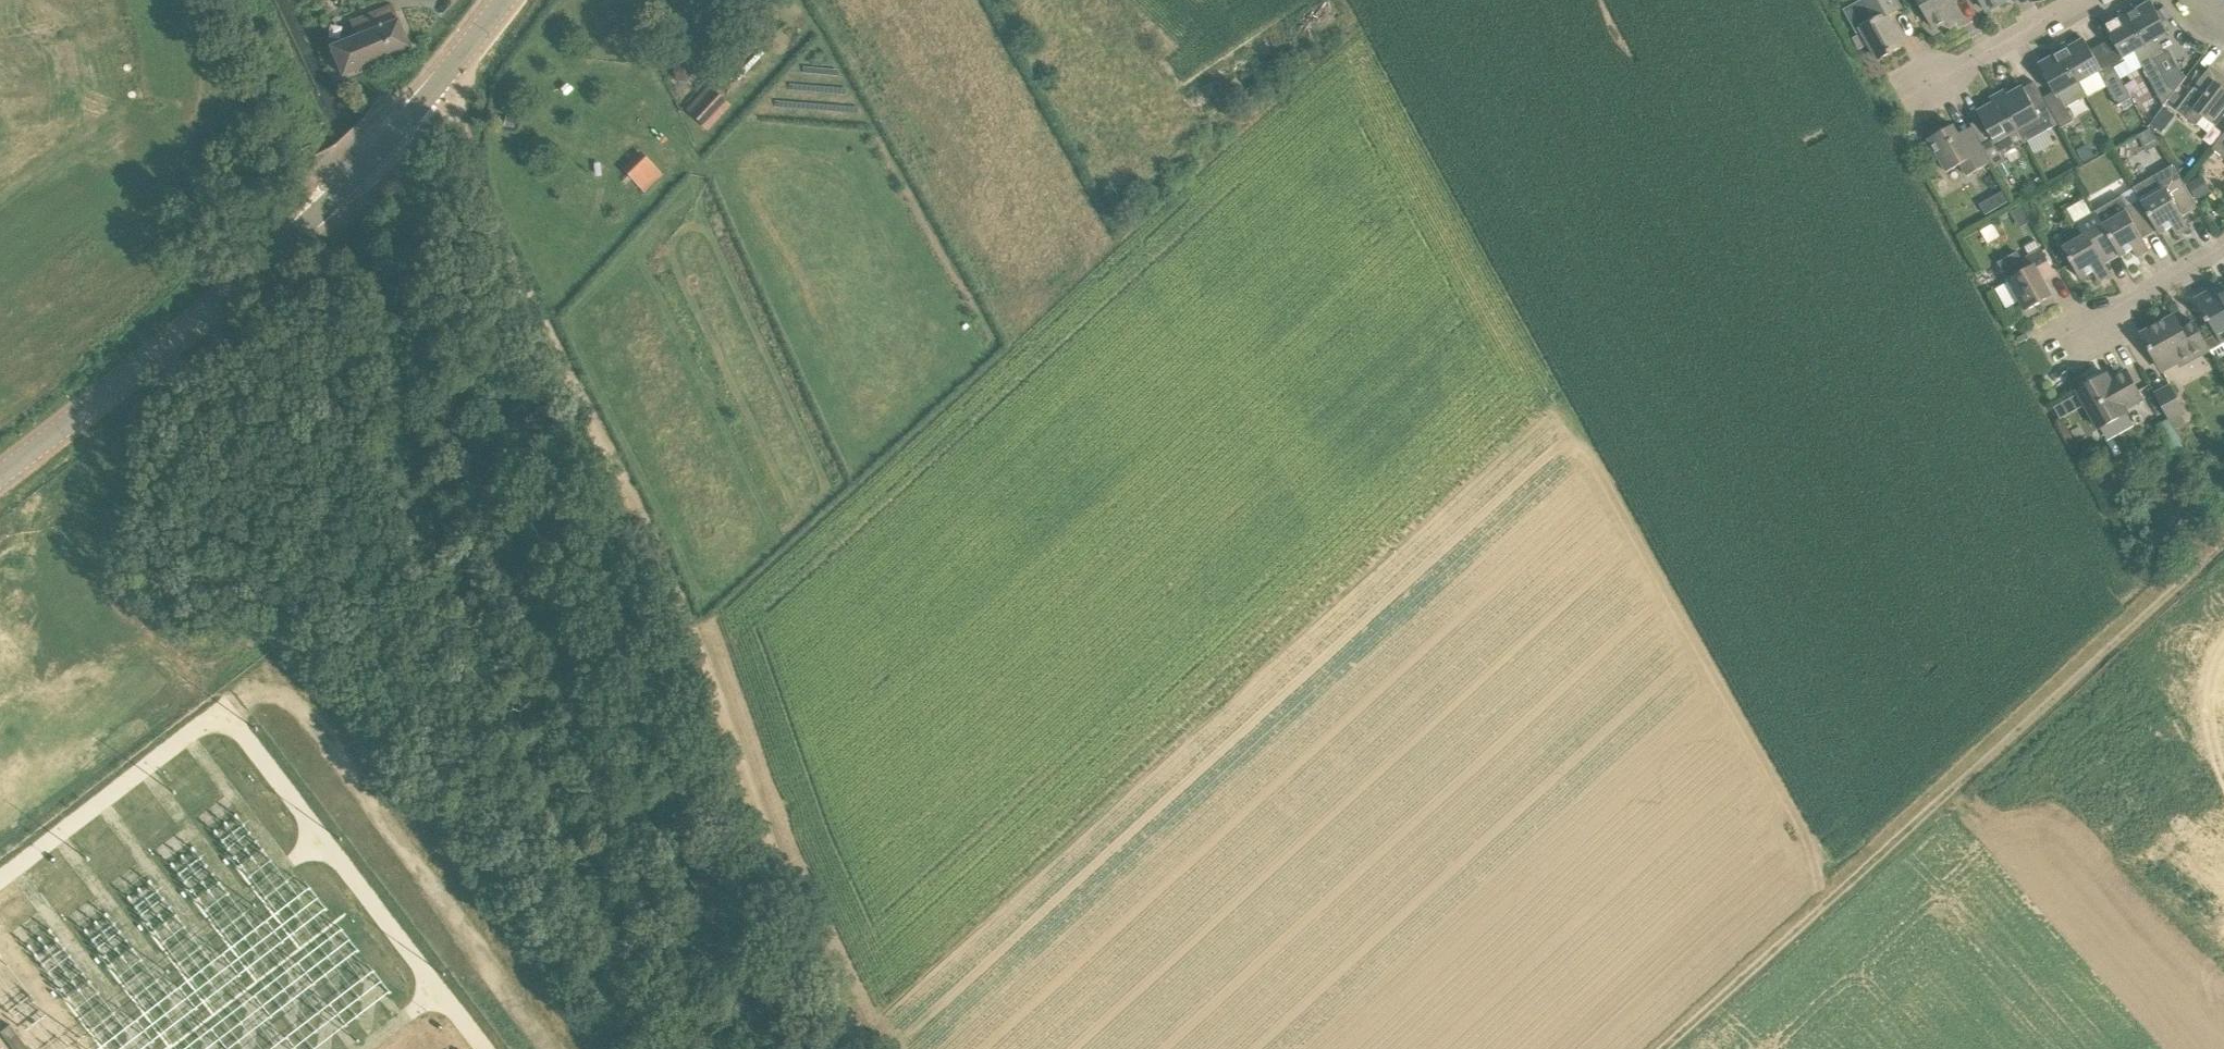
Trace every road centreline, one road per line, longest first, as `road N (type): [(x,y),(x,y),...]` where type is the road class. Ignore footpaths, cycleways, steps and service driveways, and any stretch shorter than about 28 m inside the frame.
road 1 (track): [(856,1048),(625,504),(503,285),(430,98)]
road 2 (track): [(311,222),(337,236),(361,268),(422,439),(562,646),(602,766),(731,1048)]
road 3 (track): [(1667,1048),(2223,545)]
road 4 (tertiary): [(0,476),(255,279),(430,98),(504,0)]
road 5 (residential): [(1928,89),(2090,0)]
road 6 (residential): [(2077,331),(2223,247)]

